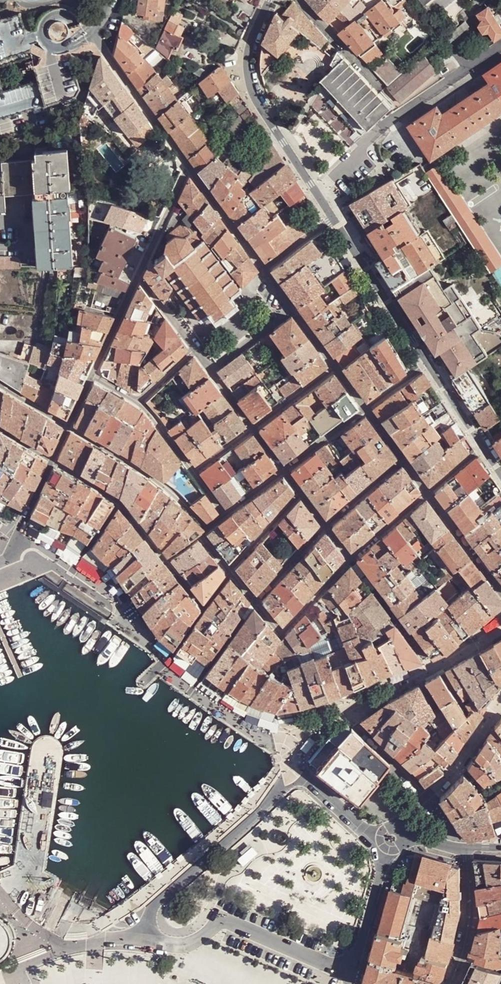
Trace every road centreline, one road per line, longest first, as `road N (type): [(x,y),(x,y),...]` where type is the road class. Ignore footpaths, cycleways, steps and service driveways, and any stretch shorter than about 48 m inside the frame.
road 1 (residential): [(28,538),(127,602),(162,667),(281,742)]
road 2 (tertiary): [(333,218),(482,445)]
road 3 (tertiary): [(269,0),(248,49),(249,79),(333,218)]
road 4 (residential): [(351,559),(211,371)]
road 5 (residential): [(296,309),(428,492)]
road 6 (residential): [(187,166),(96,38),(102,18)]
road 7 (residential): [(210,526),(68,426)]
road 8 (residential): [(68,426),(141,276)]
road 9 (tertiary): [(500,700),(443,783),(396,828)]
road 10 (residential): [(417,677),(281,742)]
road 11 (residential): [(435,669),(351,559)]
road 12 (residential): [(470,852),(471,933),(452,983)]
road 13 (residential): [(264,268),(187,166)]
road 14 (residential): [(281,633),(201,537)]
road 15 (residential): [(28,538),(23,521),(68,426)]
road 16 (residential): [(141,276),(187,166)]

